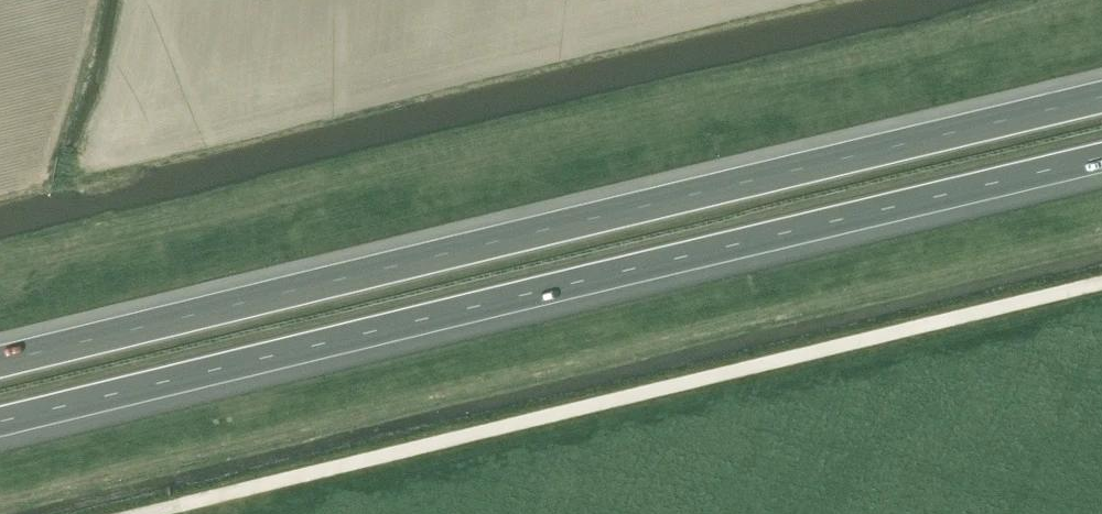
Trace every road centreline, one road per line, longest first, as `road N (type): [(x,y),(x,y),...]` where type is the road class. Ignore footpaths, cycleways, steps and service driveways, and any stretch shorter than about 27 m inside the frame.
road 1 (motorway): [(0,422),(1101,159)]
road 2 (motorway): [(1101,99),(0,362)]

